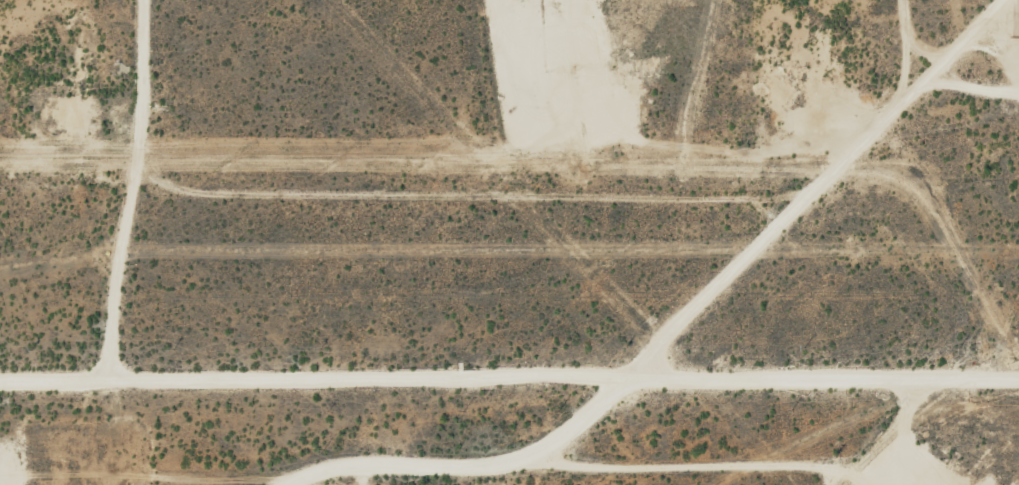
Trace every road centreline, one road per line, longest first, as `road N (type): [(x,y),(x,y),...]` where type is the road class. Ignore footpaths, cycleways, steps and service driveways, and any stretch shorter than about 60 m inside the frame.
road 1 (residential): [(0,380),(702,377),(1018,384)]
road 2 (track): [(763,233),(743,218),(141,213)]

